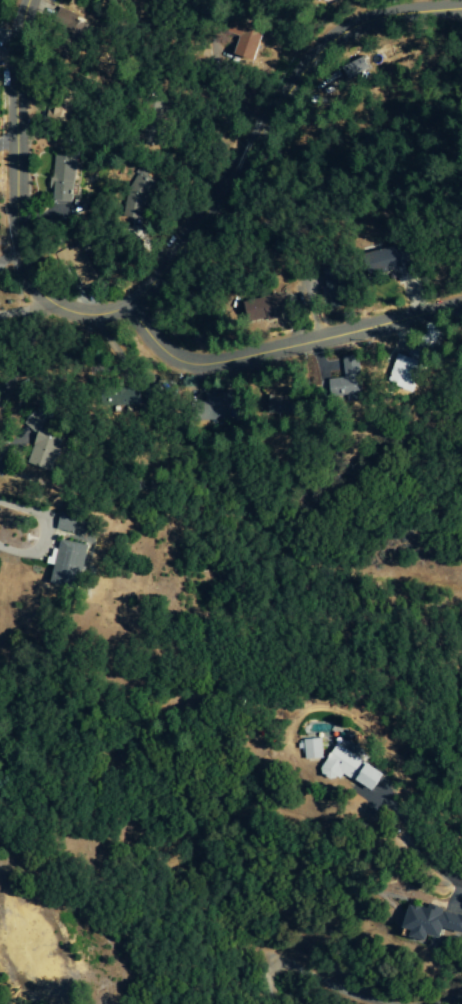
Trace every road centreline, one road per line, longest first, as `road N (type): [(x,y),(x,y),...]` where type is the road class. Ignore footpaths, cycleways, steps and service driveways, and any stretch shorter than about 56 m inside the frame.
road 1 (residential): [(461,9),(344,30),(296,76),(154,279),(124,308),(87,316),(32,290),(15,253),(15,62),(28,0)]
road 2 (residential): [(461,306),(196,366),(163,355),(124,308)]
road 3 (residential): [(268,1003),(246,976),(261,955),(376,1003)]

